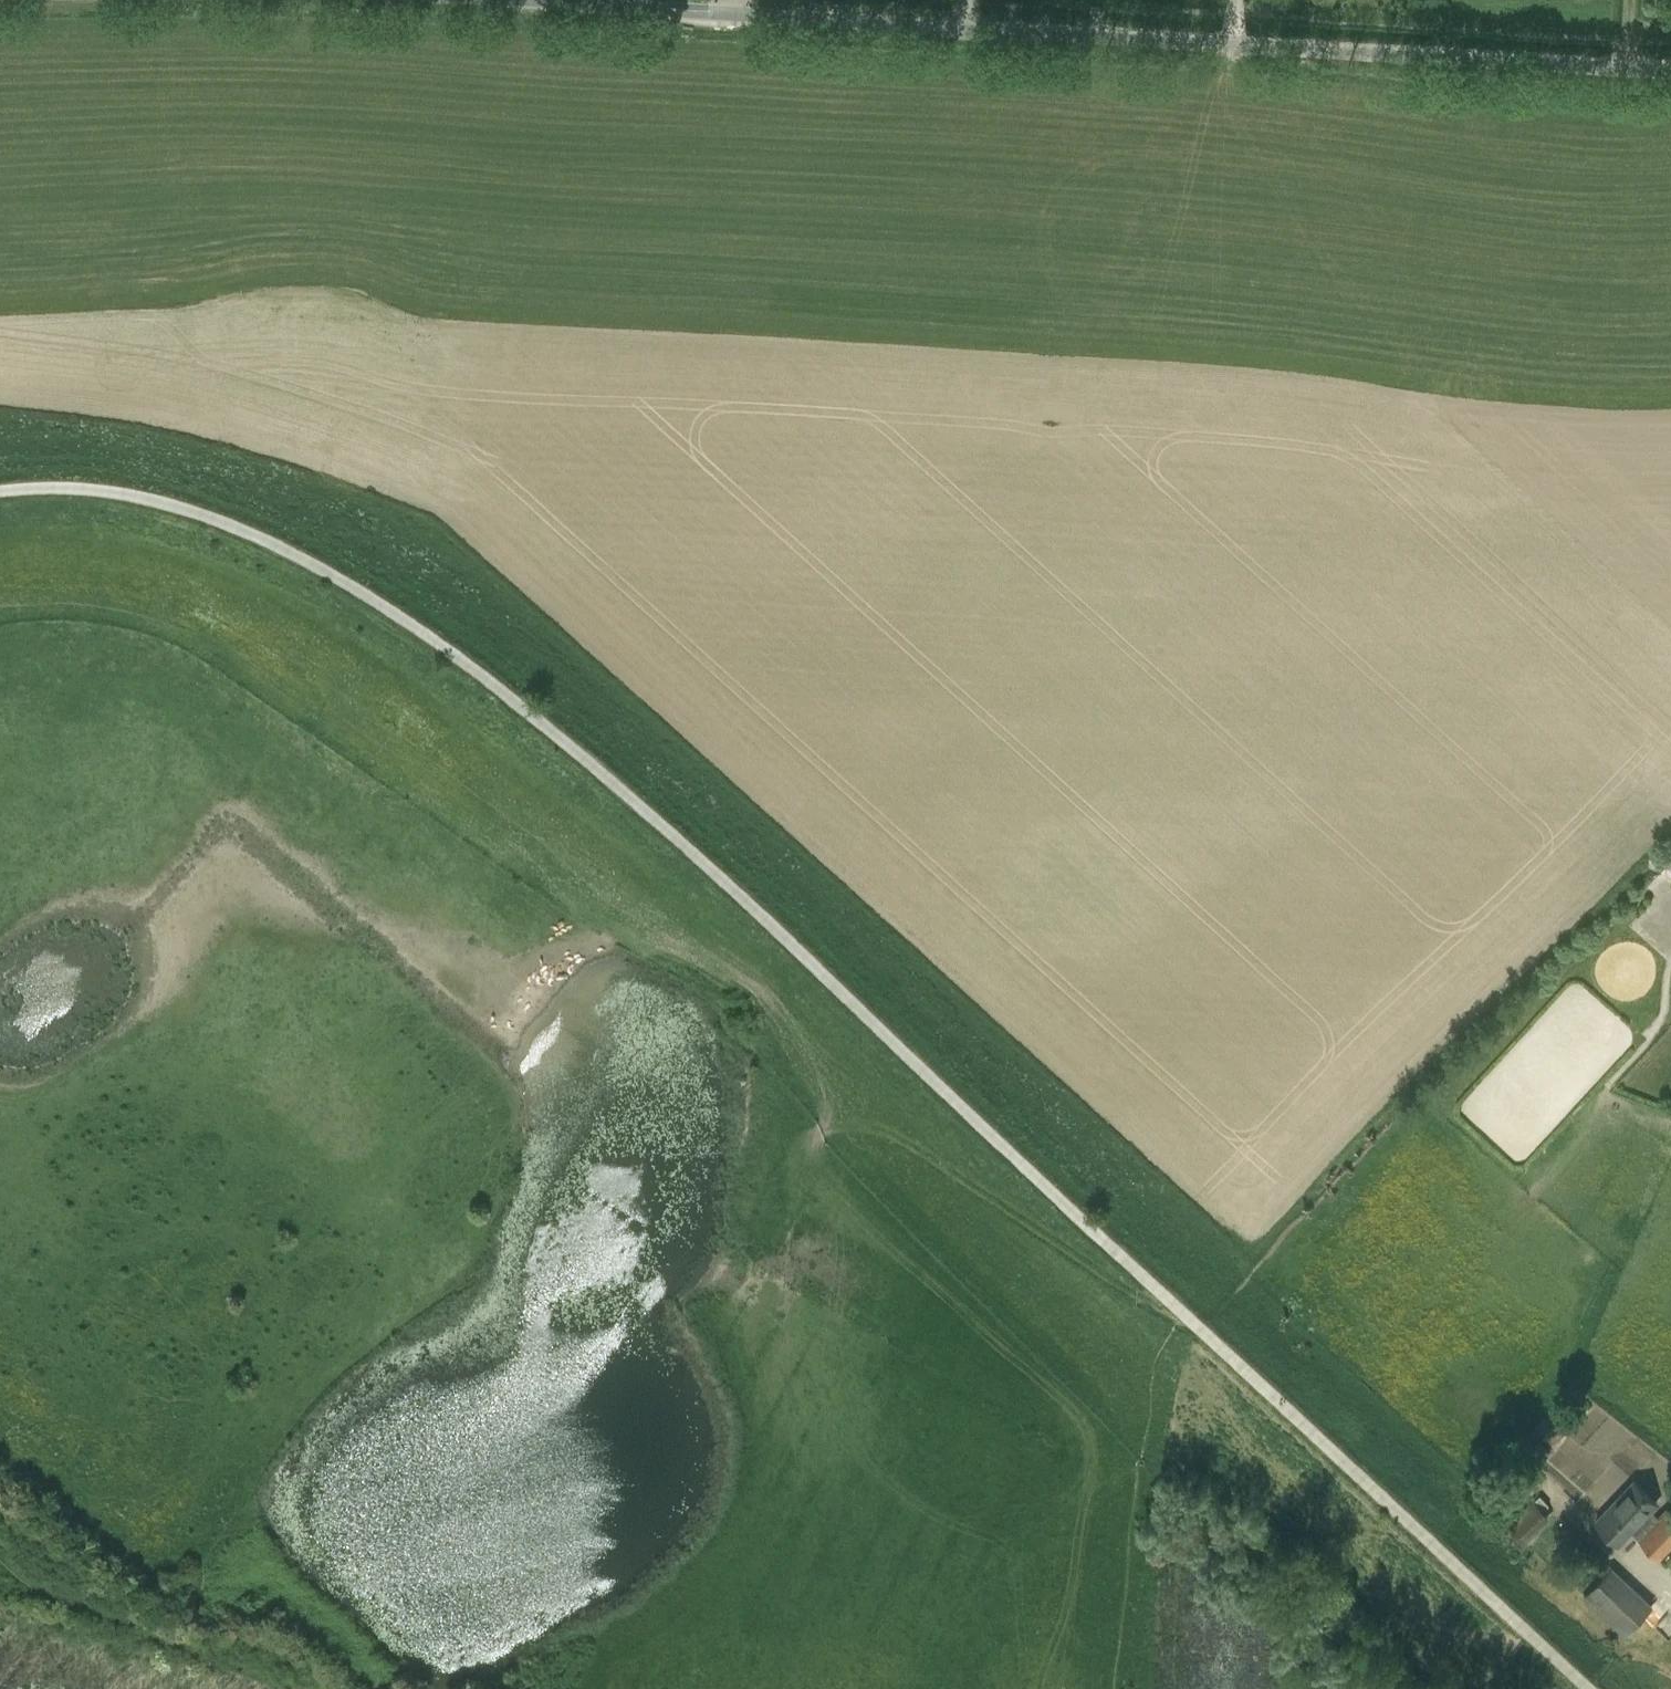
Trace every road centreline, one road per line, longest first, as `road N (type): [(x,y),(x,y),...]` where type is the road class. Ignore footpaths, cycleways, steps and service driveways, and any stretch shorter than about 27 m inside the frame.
road 1 (unclassified): [(1589,1688),(622,791),(463,659),(358,590),(235,527),(119,489),(0,488)]
road 2 (unclassified): [(473,0),(1622,67),(1670,63)]

